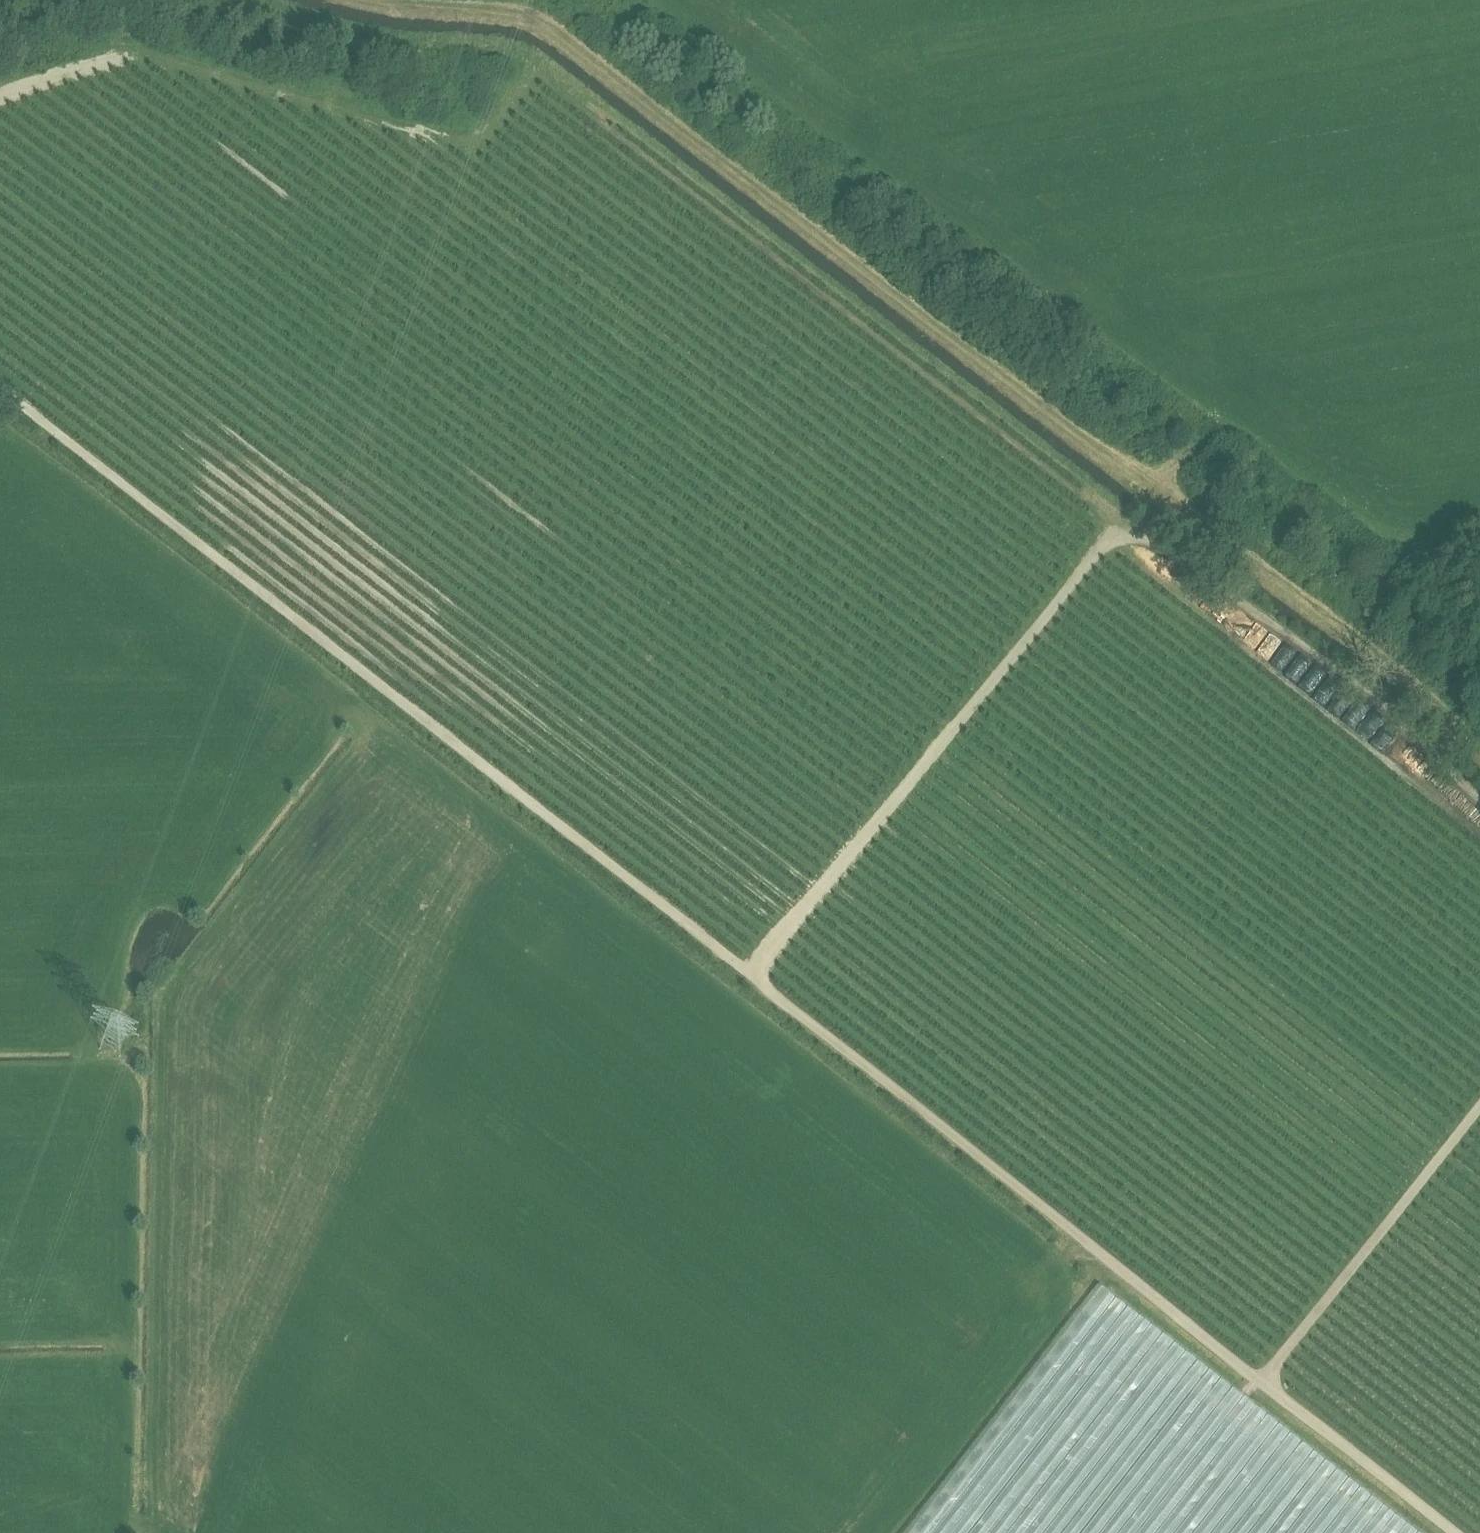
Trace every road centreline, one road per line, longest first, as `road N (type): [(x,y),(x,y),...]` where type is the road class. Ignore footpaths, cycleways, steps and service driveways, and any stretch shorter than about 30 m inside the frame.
road 1 (track): [(1448,1532),(746,981),(749,967),(1121,532),(1151,542),(1349,681),(1479,801)]
road 2 (track): [(0,396),(746,981)]
road 3 (track): [(422,130),(139,54),(106,57),(0,94)]
road 4 (track): [(1479,1108),(1256,1386)]

